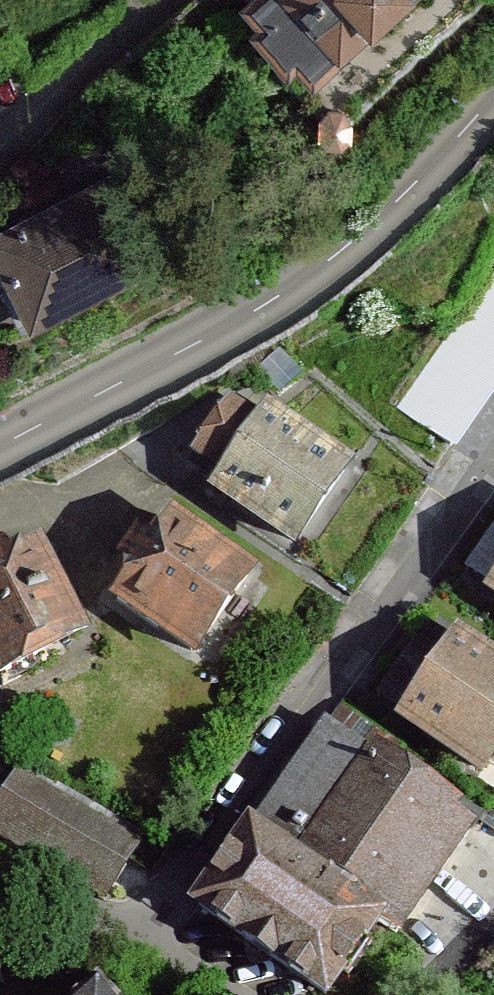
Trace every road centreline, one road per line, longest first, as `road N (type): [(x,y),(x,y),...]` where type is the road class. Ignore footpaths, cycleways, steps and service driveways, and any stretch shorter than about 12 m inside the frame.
road 1 (tertiary): [(0,458),(232,333),(326,268),(422,187),(493,107)]
road 2 (residential): [(130,945),(493,466)]
road 3 (residential): [(0,145),(157,0)]
road 4 (residential): [(130,945),(0,871)]

